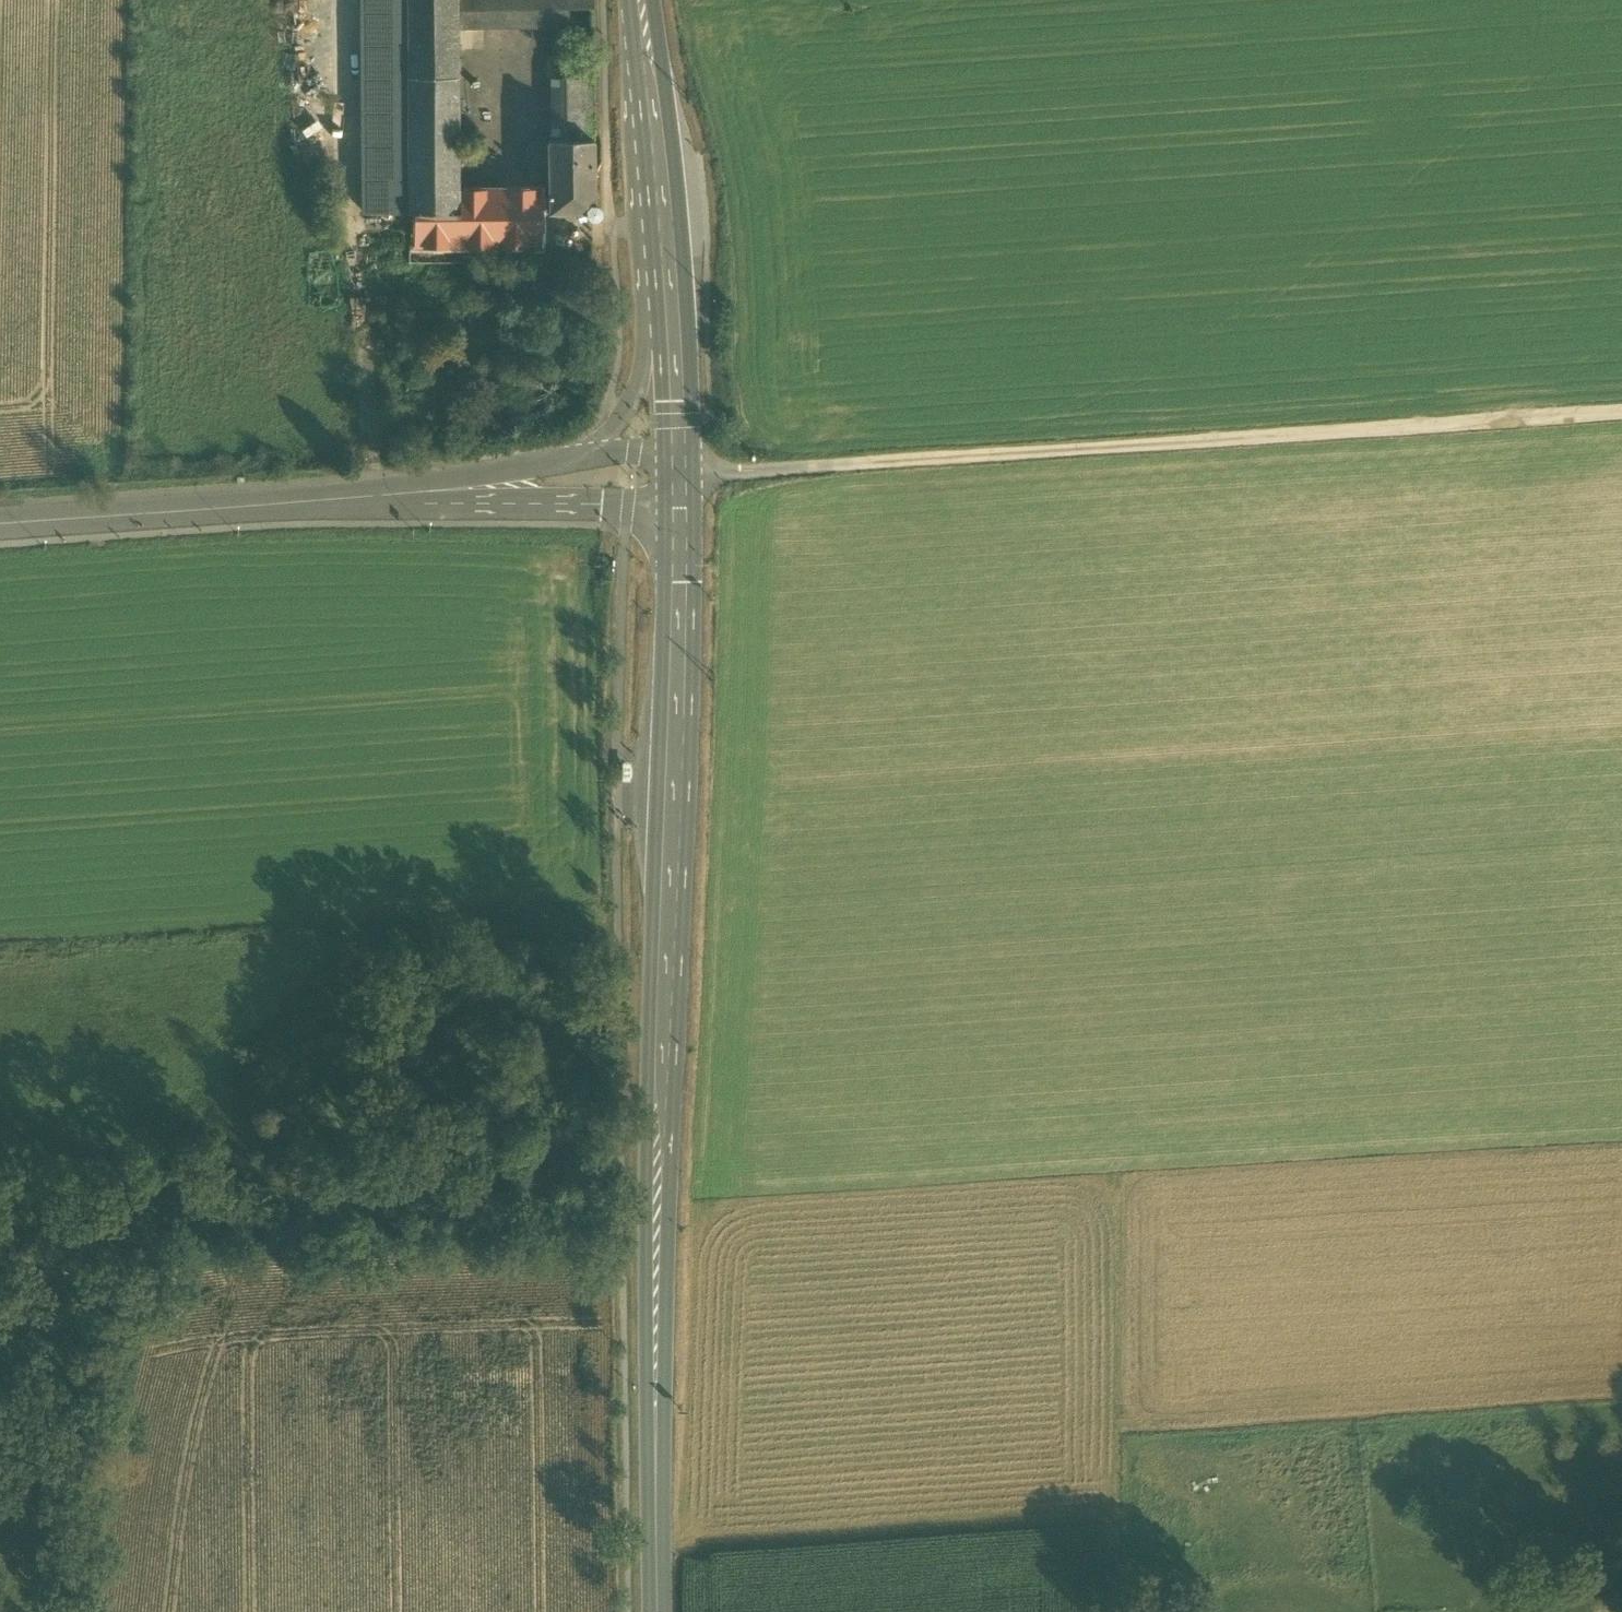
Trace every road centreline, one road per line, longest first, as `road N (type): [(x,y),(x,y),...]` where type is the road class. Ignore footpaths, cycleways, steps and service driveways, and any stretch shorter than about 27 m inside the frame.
road 1 (secondary): [(681,511),(659,1261),(662,1611)]
road 2 (track): [(1621,421),(680,475)]
road 3 (tertiary): [(367,500),(0,528)]
road 4 (secondary): [(641,0),(668,314)]
road 5 (tertiary): [(367,500),(681,511)]
road 6 (tertiary): [(589,459),(367,500)]
road 7 (tertiary): [(668,314),(636,396),(589,459)]
road 8 (secondary): [(668,314),(678,458)]

